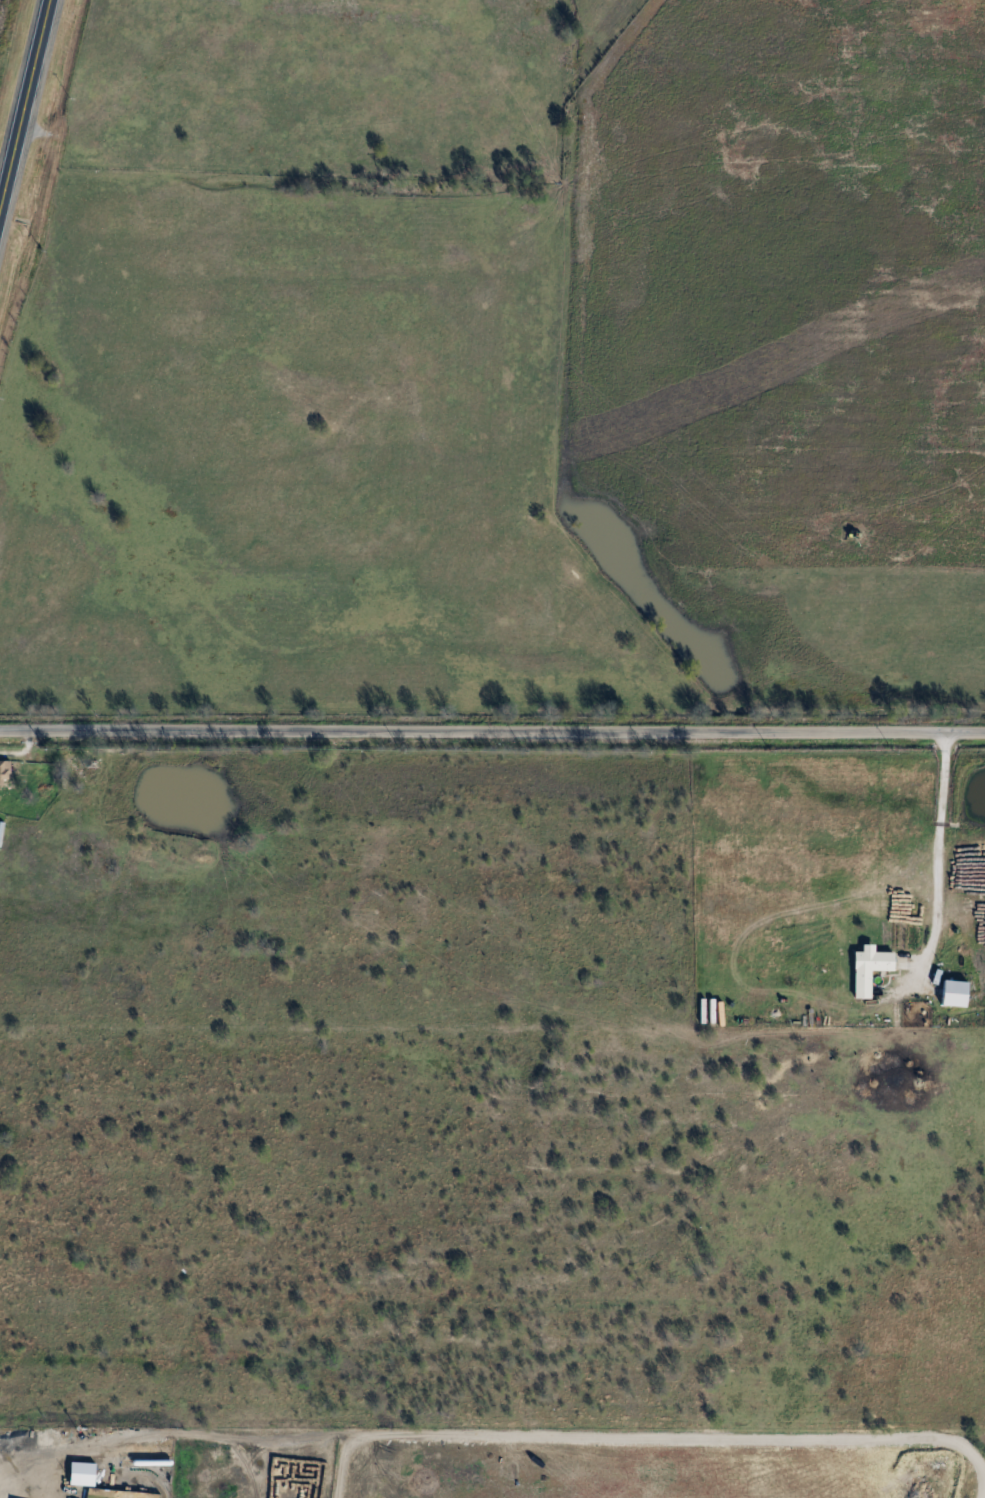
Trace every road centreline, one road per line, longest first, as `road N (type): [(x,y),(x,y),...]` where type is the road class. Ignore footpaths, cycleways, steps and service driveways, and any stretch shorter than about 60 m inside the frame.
road 1 (residential): [(0,730),(984,731)]
road 2 (primary): [(0,216),(51,0)]

